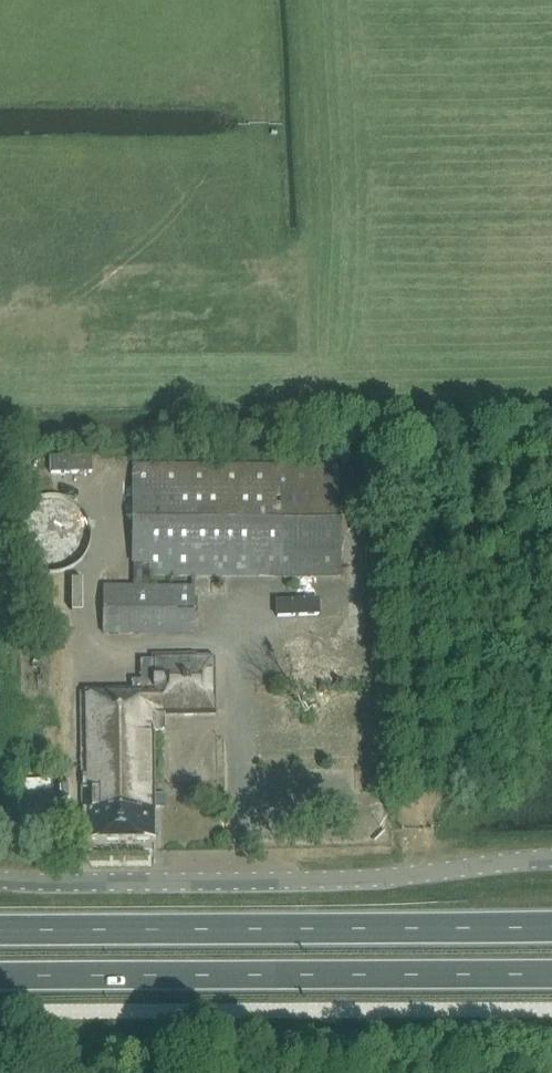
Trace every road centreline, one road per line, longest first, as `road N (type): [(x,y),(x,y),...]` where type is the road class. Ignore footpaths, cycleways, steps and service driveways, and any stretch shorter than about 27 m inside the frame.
road 1 (unclassified): [(0,880),(356,879),(551,859)]
road 2 (trunk): [(0,980),(551,977)]
road 3 (trunk): [(551,932),(0,933)]
road 4 (track): [(417,874),(415,564),(436,541),(551,536)]

